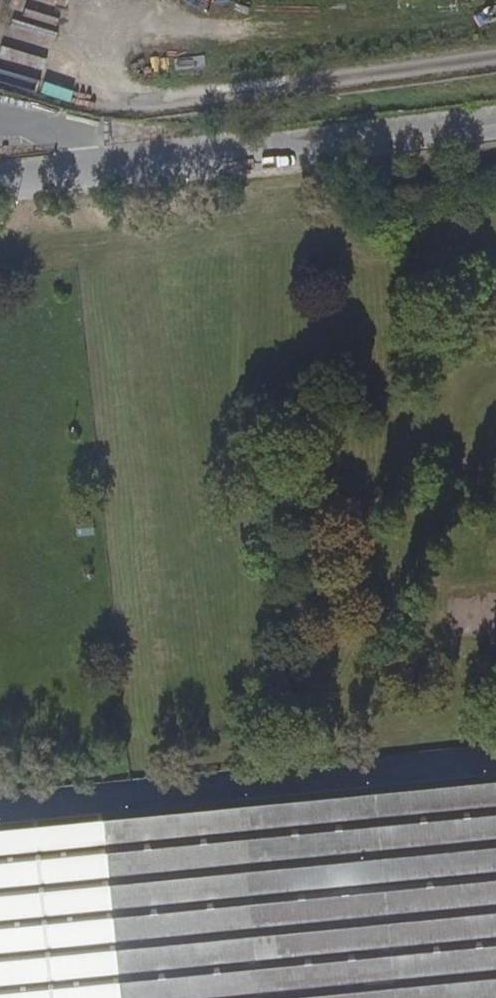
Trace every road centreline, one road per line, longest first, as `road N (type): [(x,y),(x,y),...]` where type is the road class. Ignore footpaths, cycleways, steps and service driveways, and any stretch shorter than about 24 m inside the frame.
road 1 (residential): [(0,183),(495,121)]

